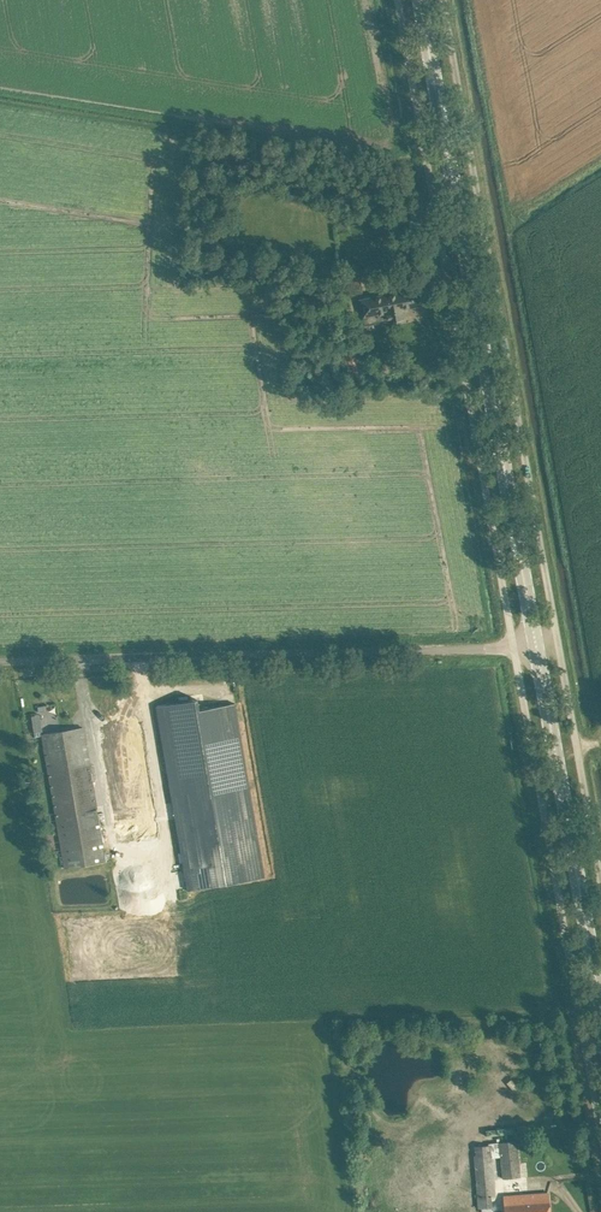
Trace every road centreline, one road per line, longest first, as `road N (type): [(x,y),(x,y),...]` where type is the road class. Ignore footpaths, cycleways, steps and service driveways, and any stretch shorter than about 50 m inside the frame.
road 1 (unclassified): [(514,647),(395,0)]
road 2 (primary): [(537,644),(422,0)]
road 3 (unclassified): [(443,0),(558,640)]
road 4 (unclassified): [(0,661),(514,647)]
road 5 (unclassified): [(514,647),(600,1134)]
road 6 (primary): [(600,1005),(537,644)]
road 7 (unclassified): [(600,882),(558,640)]

